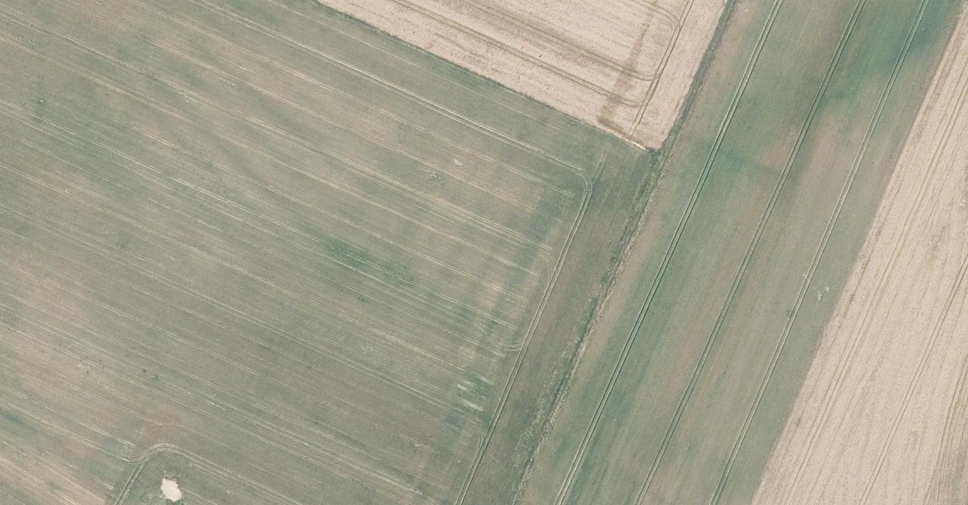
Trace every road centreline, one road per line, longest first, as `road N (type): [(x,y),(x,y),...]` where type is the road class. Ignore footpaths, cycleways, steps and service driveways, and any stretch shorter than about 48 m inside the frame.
road 1 (track): [(516,504),(740,0)]

